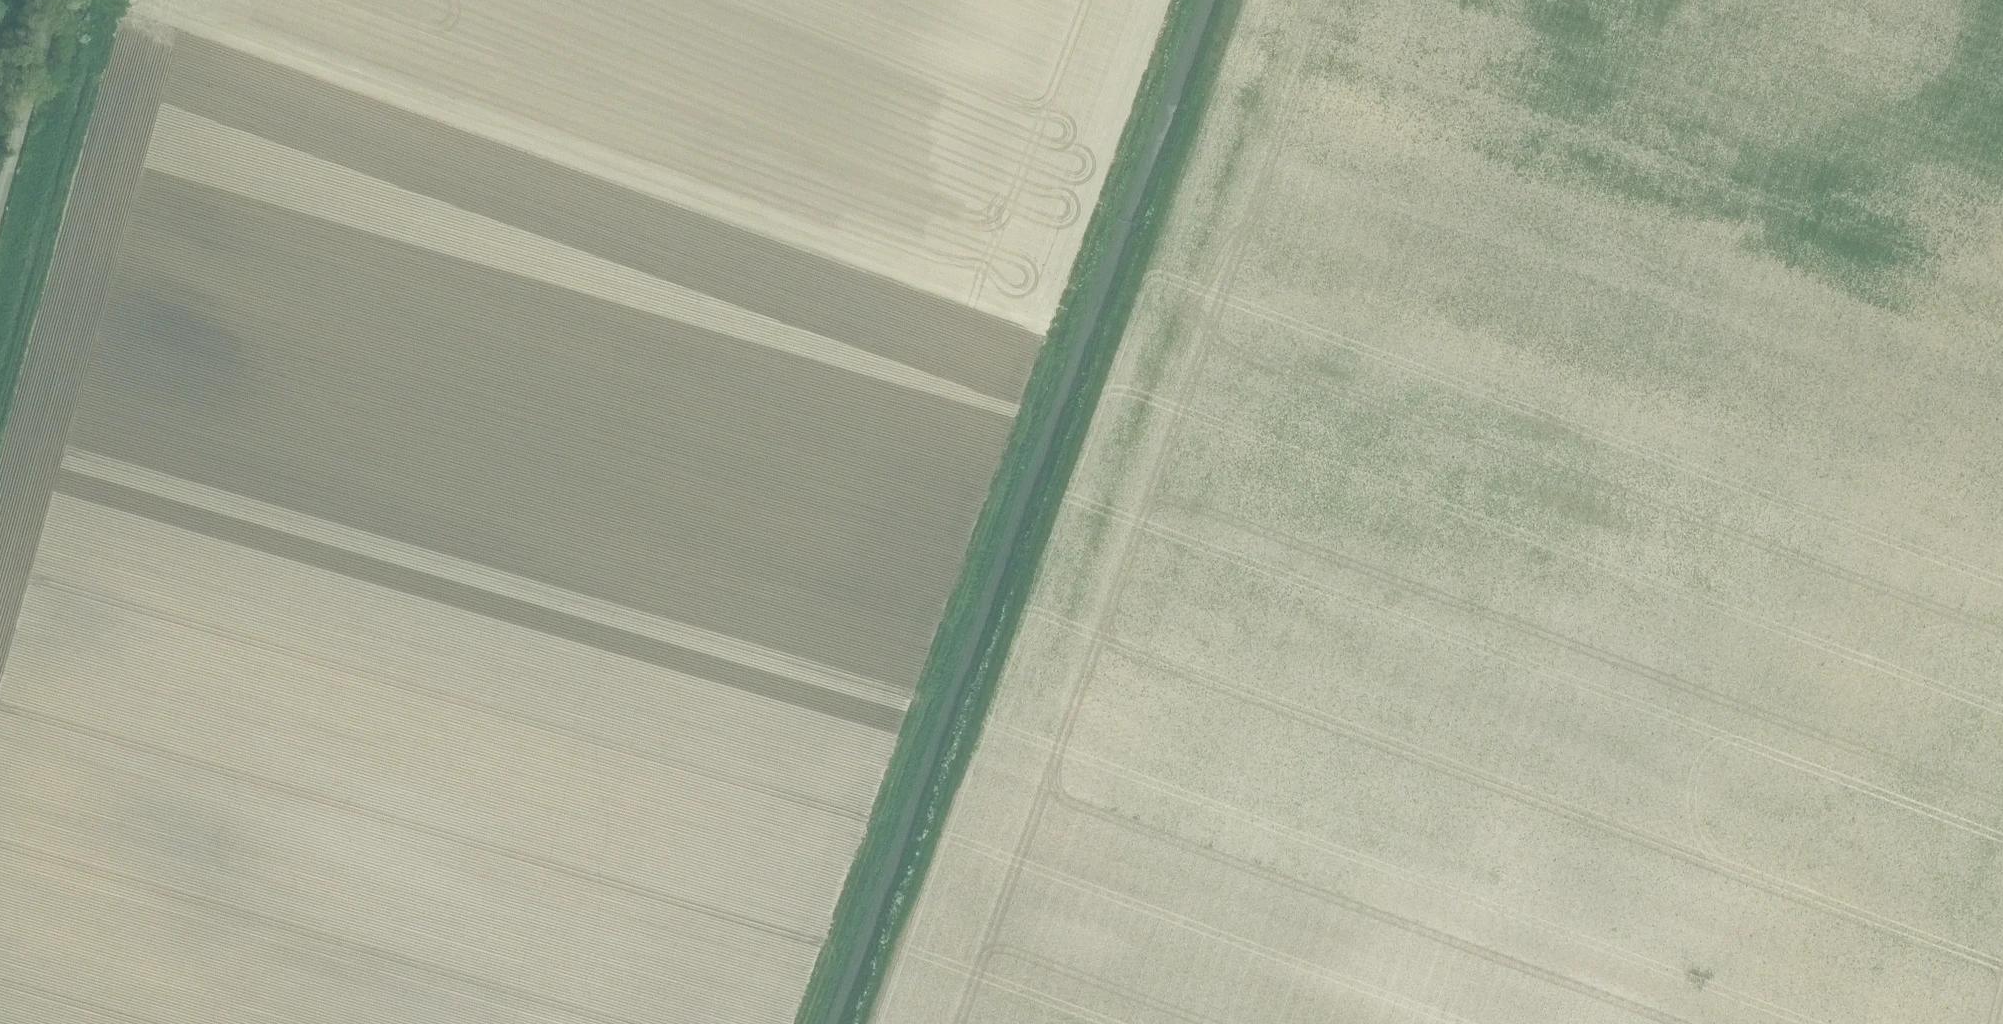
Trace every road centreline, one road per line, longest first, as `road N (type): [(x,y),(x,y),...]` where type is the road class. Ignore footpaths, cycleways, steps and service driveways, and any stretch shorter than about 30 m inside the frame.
road 1 (unclassified): [(0,199),(55,0)]

